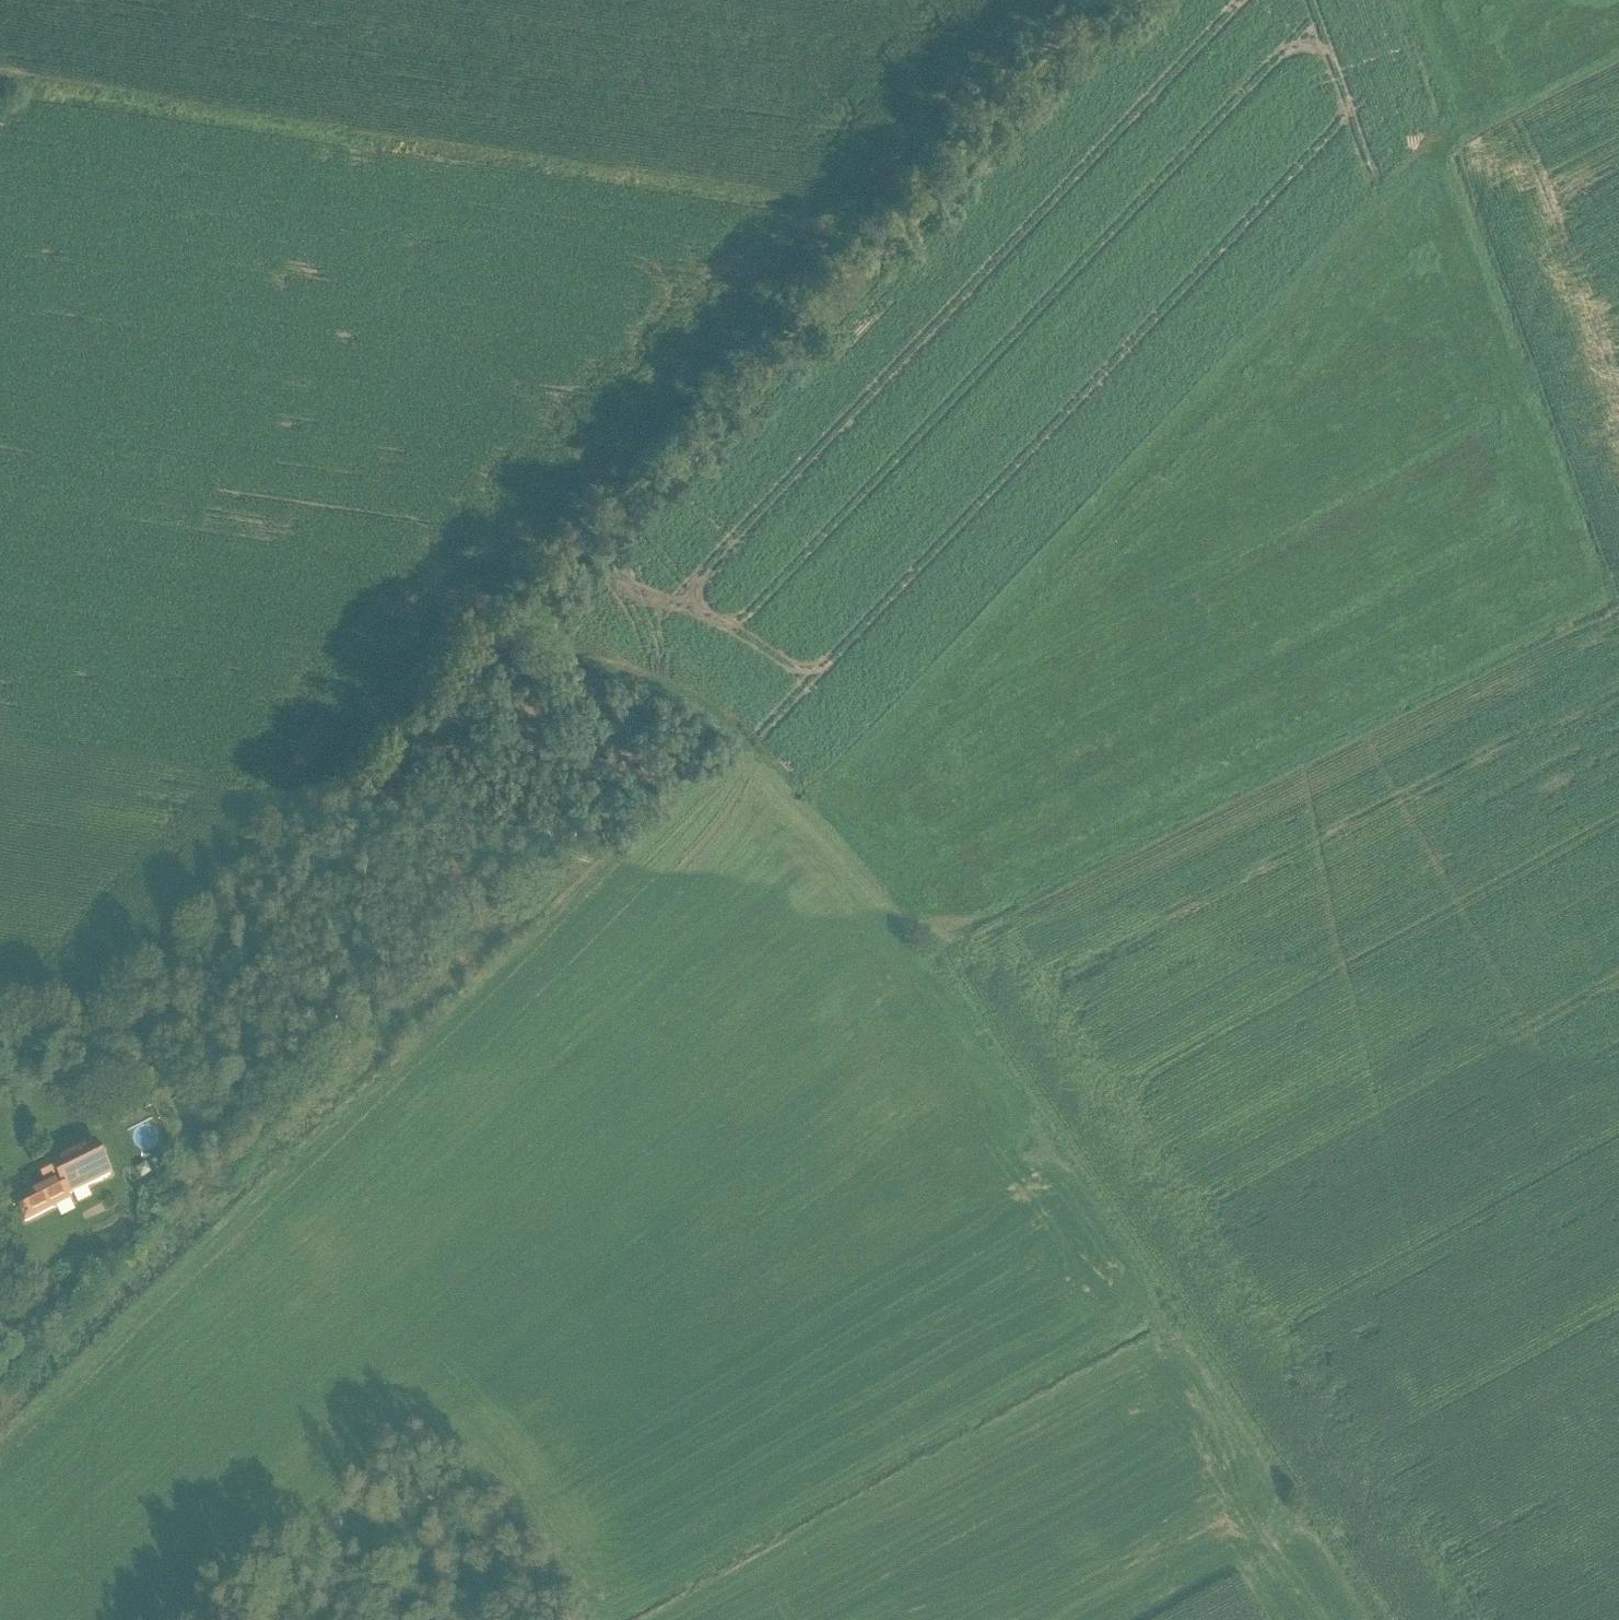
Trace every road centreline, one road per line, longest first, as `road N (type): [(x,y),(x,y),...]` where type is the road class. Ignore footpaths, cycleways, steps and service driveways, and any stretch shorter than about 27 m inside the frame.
road 1 (track): [(229,933),(391,756),(513,642),(1100,0)]

